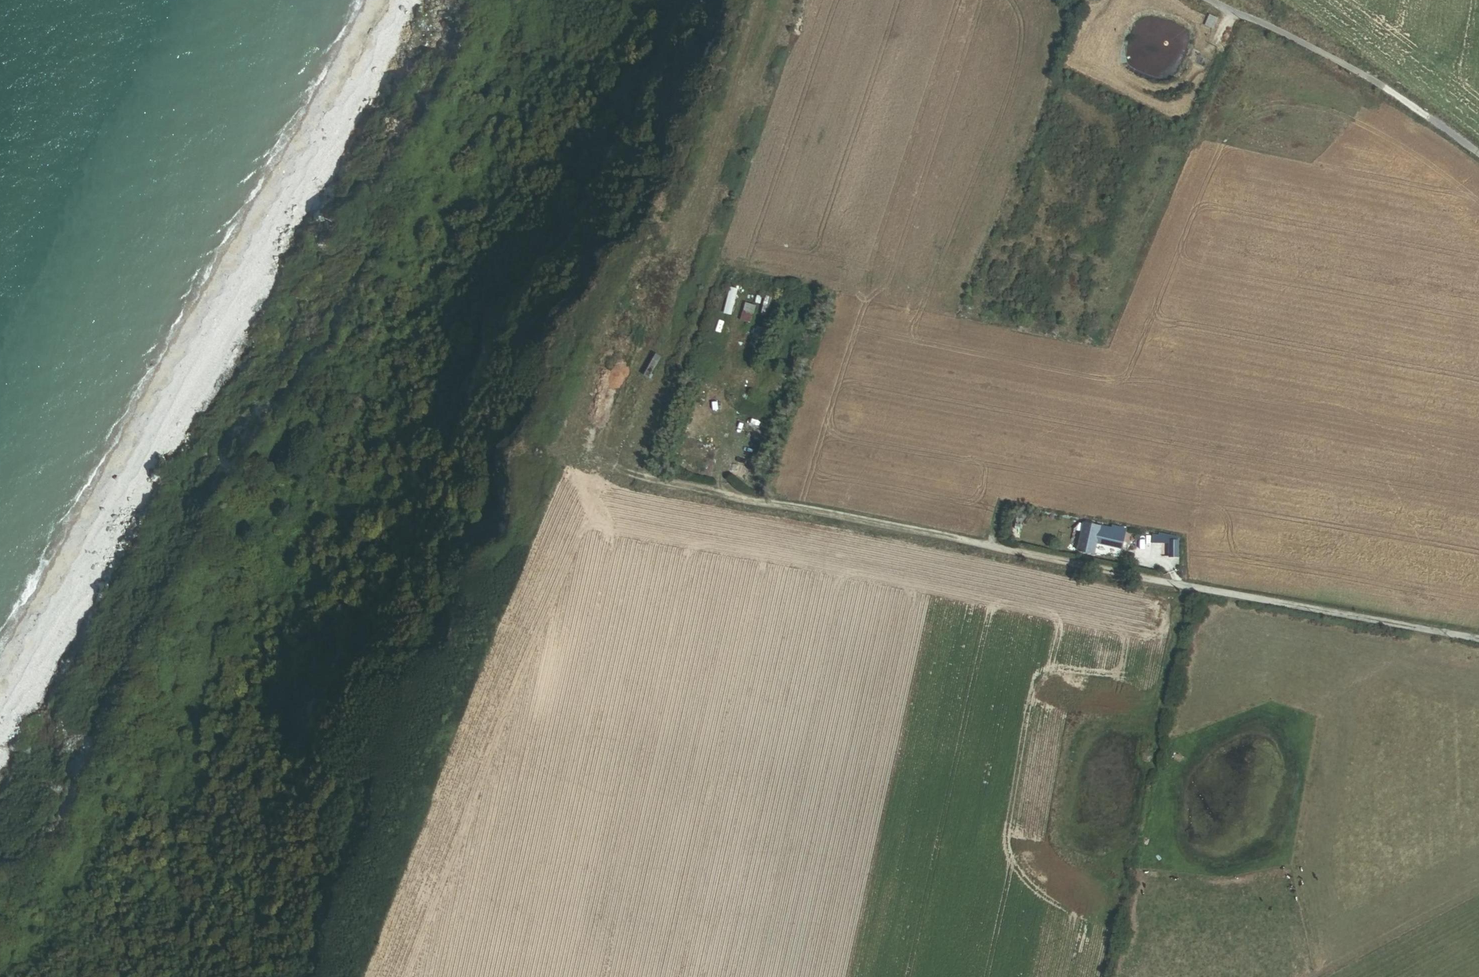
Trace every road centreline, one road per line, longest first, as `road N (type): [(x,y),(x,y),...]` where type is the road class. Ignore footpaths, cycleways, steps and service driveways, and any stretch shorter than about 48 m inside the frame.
road 1 (unclassified): [(1478,640),(643,477)]
road 2 (unclassified): [(1478,164),(1407,107),(1306,47),(1202,0)]

